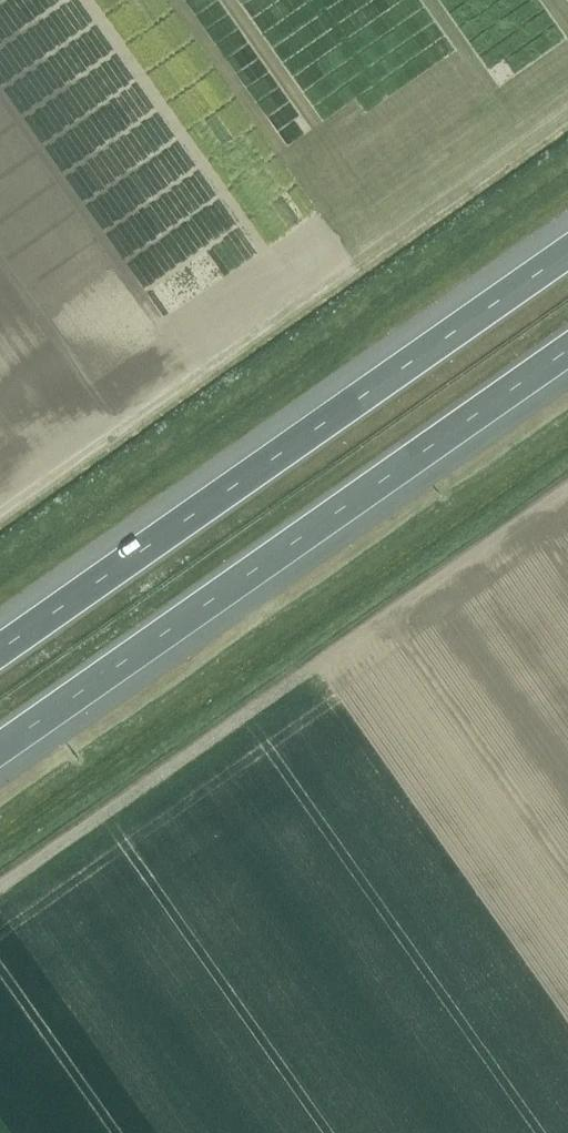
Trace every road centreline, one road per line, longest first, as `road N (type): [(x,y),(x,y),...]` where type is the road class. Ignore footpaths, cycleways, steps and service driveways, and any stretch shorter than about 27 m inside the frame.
road 1 (motorway): [(567,251),(0,650)]
road 2 (motorway): [(0,748),(567,350)]

